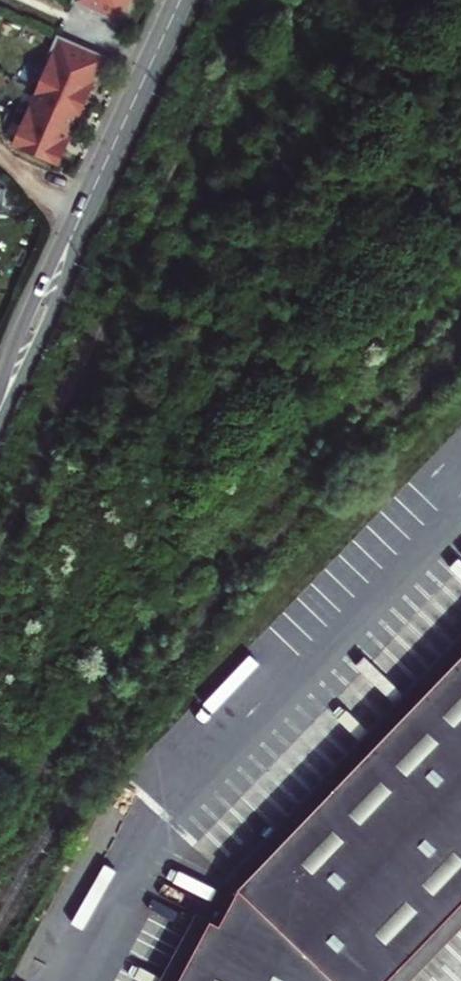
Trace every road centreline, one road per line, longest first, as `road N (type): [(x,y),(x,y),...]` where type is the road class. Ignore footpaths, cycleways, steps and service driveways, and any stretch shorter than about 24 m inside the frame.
road 1 (tertiary): [(181,0),(0,409)]

